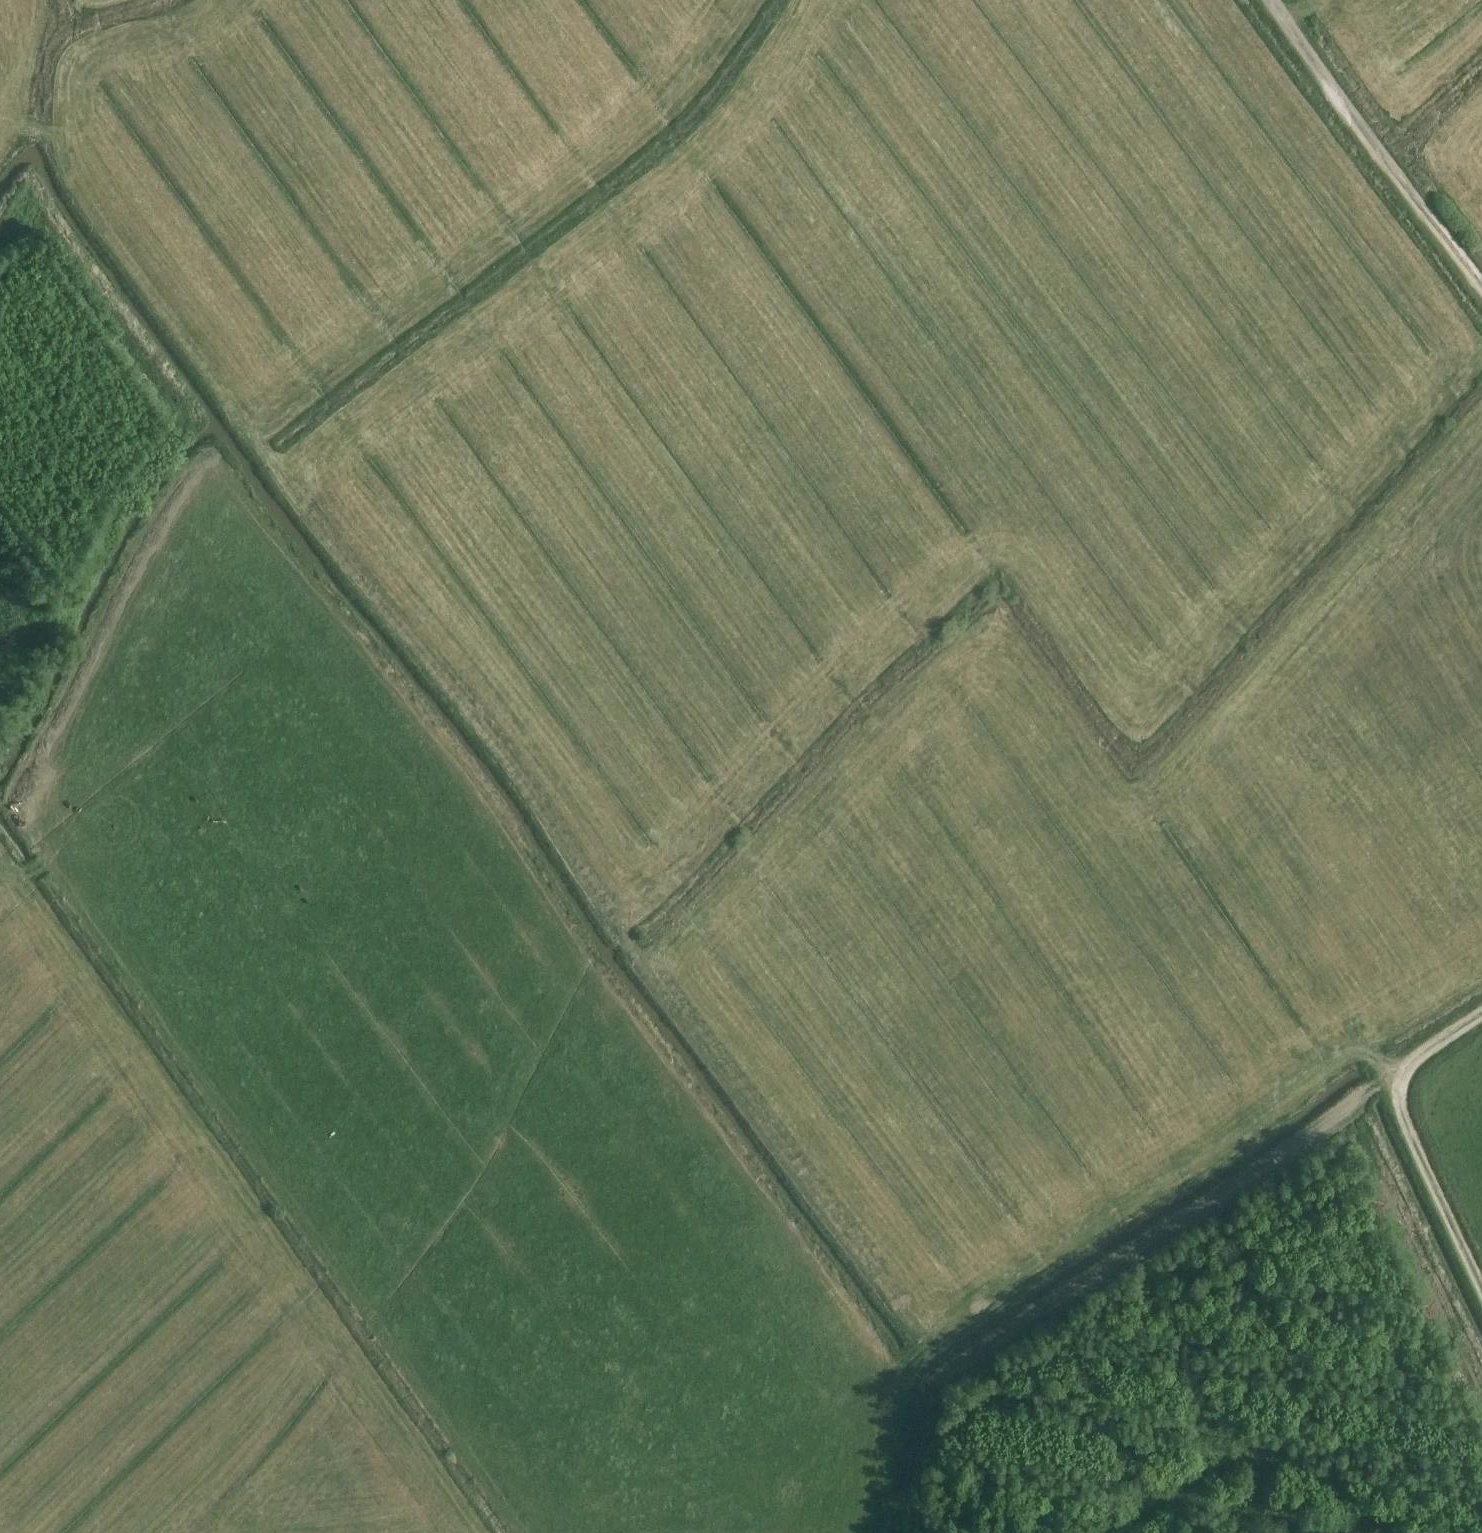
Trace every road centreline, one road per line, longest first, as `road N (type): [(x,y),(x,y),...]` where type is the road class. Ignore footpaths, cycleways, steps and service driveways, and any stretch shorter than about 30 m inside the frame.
road 1 (track): [(1481,284),(1273,0)]
road 2 (track): [(1481,1286),(1406,1124),(1402,1088),(1434,1052),(1481,1019)]

